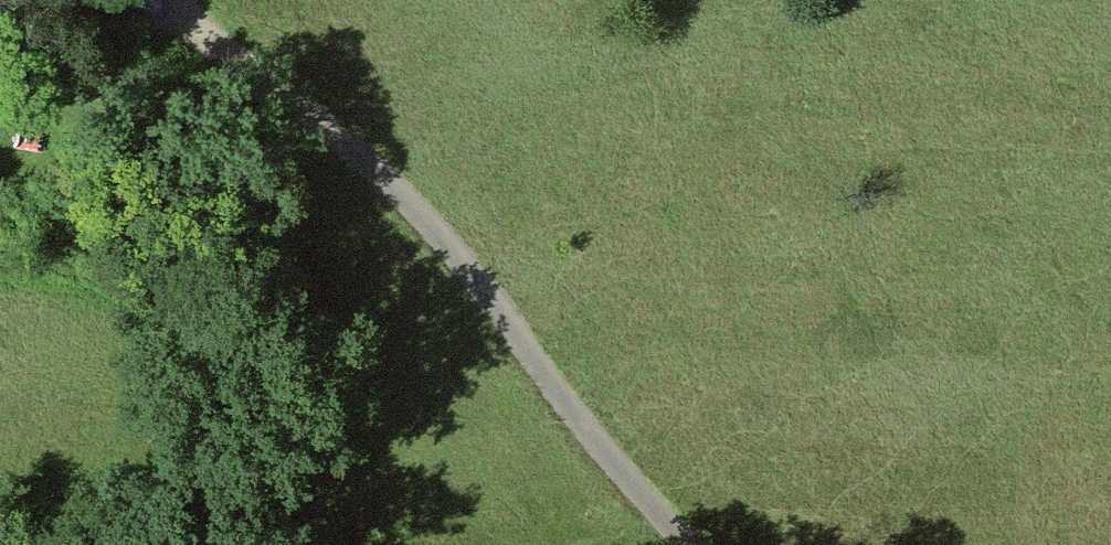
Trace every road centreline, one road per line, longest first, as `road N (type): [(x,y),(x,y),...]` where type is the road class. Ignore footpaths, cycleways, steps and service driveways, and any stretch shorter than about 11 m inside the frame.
road 1 (trunk): [(1110,60),(0,479)]
road 2 (track): [(187,0),(192,14),(382,177),(688,544)]

